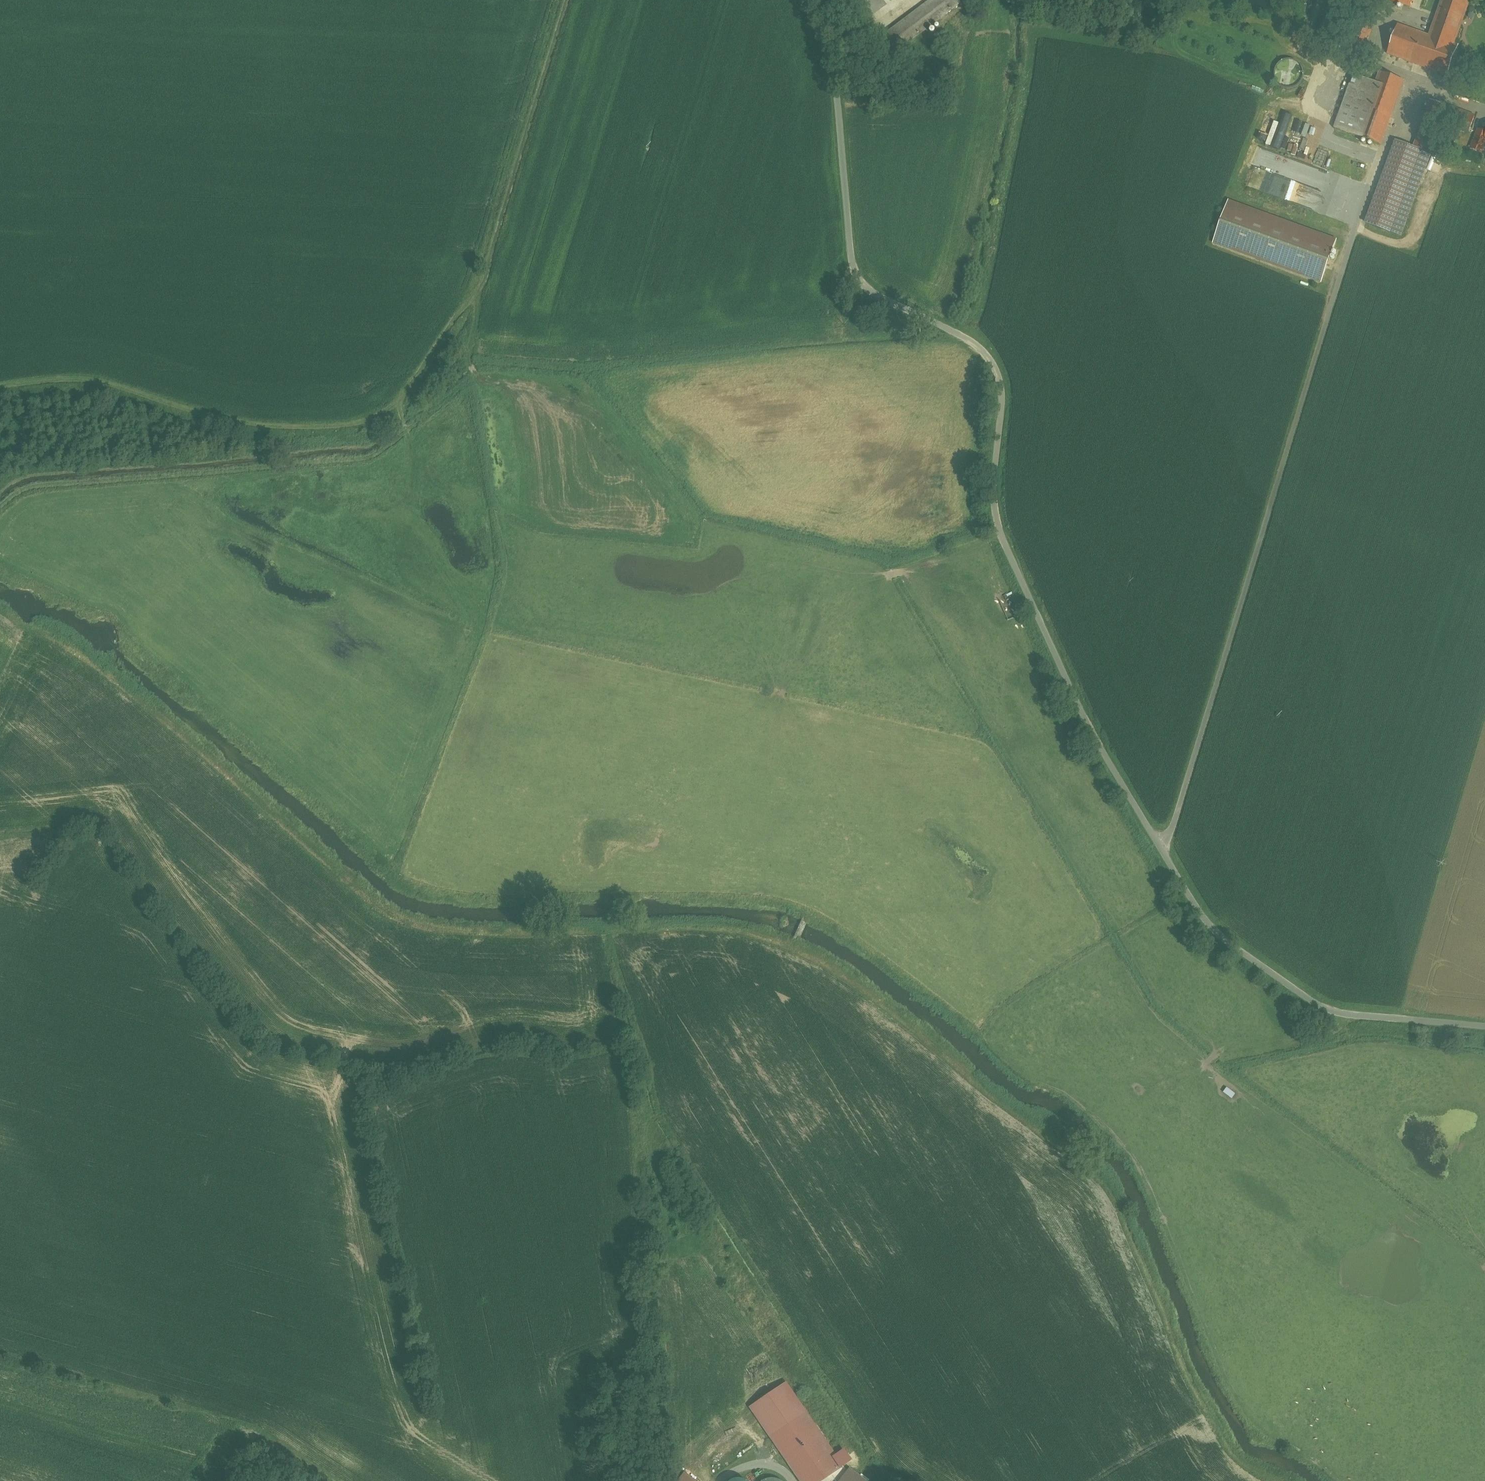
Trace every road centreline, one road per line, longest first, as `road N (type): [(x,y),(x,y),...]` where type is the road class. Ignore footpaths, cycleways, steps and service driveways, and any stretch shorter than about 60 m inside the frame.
road 1 (residential): [(806,0),(842,110),(854,273),(877,301),(994,368),(1006,405),(994,511),(1008,564),(1171,879),(1234,960),(1314,1015),(1400,1031),(1484,1035)]
road 2 (track): [(0,398),(121,393),(225,431),(330,447),(397,421),(468,310),(549,0)]

